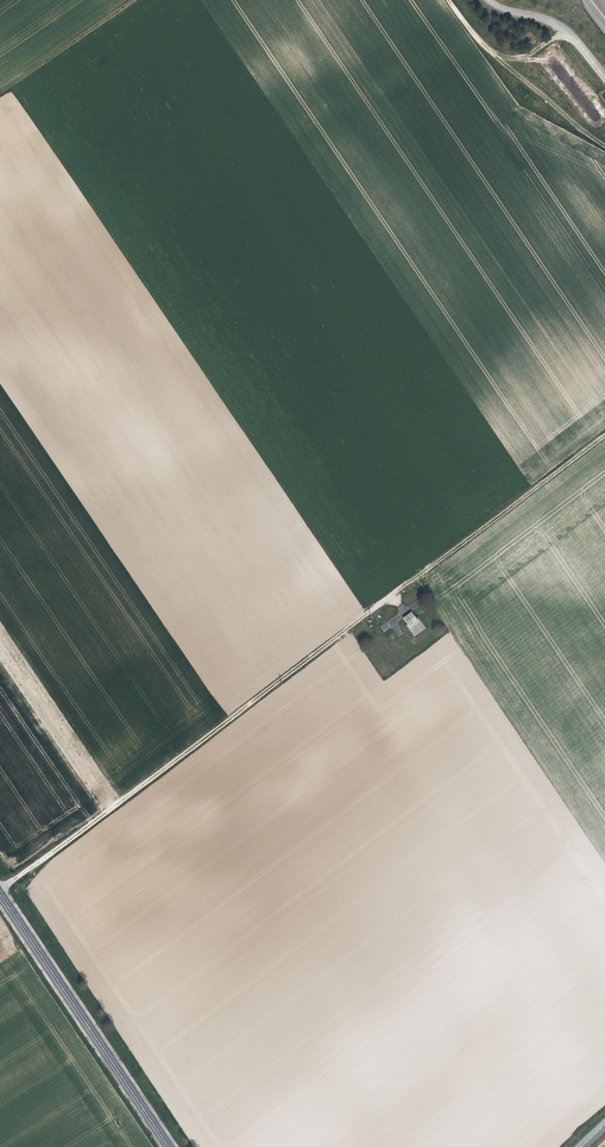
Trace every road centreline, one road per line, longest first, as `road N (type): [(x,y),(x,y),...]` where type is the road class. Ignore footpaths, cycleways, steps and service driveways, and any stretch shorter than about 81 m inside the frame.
road 1 (track): [(0,888),(426,572)]
road 2 (primary): [(169,1146),(0,894)]
road 3 (track): [(604,150),(520,105),(446,0)]
road 4 (track): [(604,437),(426,572)]
road 5 (track): [(0,93),(135,0)]

